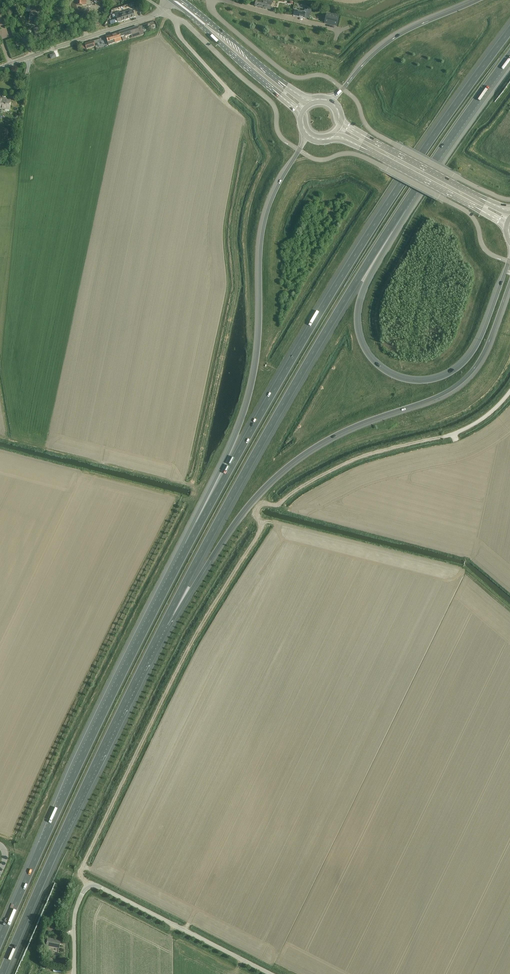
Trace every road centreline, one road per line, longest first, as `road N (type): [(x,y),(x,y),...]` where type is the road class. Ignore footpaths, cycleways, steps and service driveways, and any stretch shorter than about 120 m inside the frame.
road 1 (track): [(89,886),(81,872),(192,643),(259,535),(259,506),(279,504),(360,458),(446,436)]
road 2 (motorway): [(509,31),(326,302),(187,548)]
road 3 (motorway): [(164,624),(241,514),(293,461),(470,374),(509,283)]
road 4 (motorway): [(164,624),(273,421),(404,207)]
road 5 (motorway): [(187,548),(0,940)]
road 6 (motorway): [(299,150),(262,236),(260,339),(247,408),(187,548)]
road 7 (motorway): [(2,973),(164,624)]
road 8 (motorway): [(509,261),(464,363),(423,382),(385,371),(365,352),(356,319),(404,207)]
road 9 (unclassified): [(299,150),(318,160),(357,154),(387,169),(467,212),(486,251),(509,261)]
road 10 (unclassified): [(343,89),(374,133),(509,199)]
road 11 (unclassified): [(162,9),(271,102),(278,133),(299,150)]
road 12 (unclassified): [(270,973),(89,886)]
road 13 (motorway): [(404,207),(509,59)]
road 14 (unclassified): [(0,68),(162,9)]
road 15 (unclassified): [(211,0),(218,17),(286,73),(321,75),(343,89)]
road 16 (motorway): [(479,0),(392,40),(343,89)]
road 17 (primary): [(486,201),(370,140)]
road 18 (primary): [(367,150),(475,207)]

